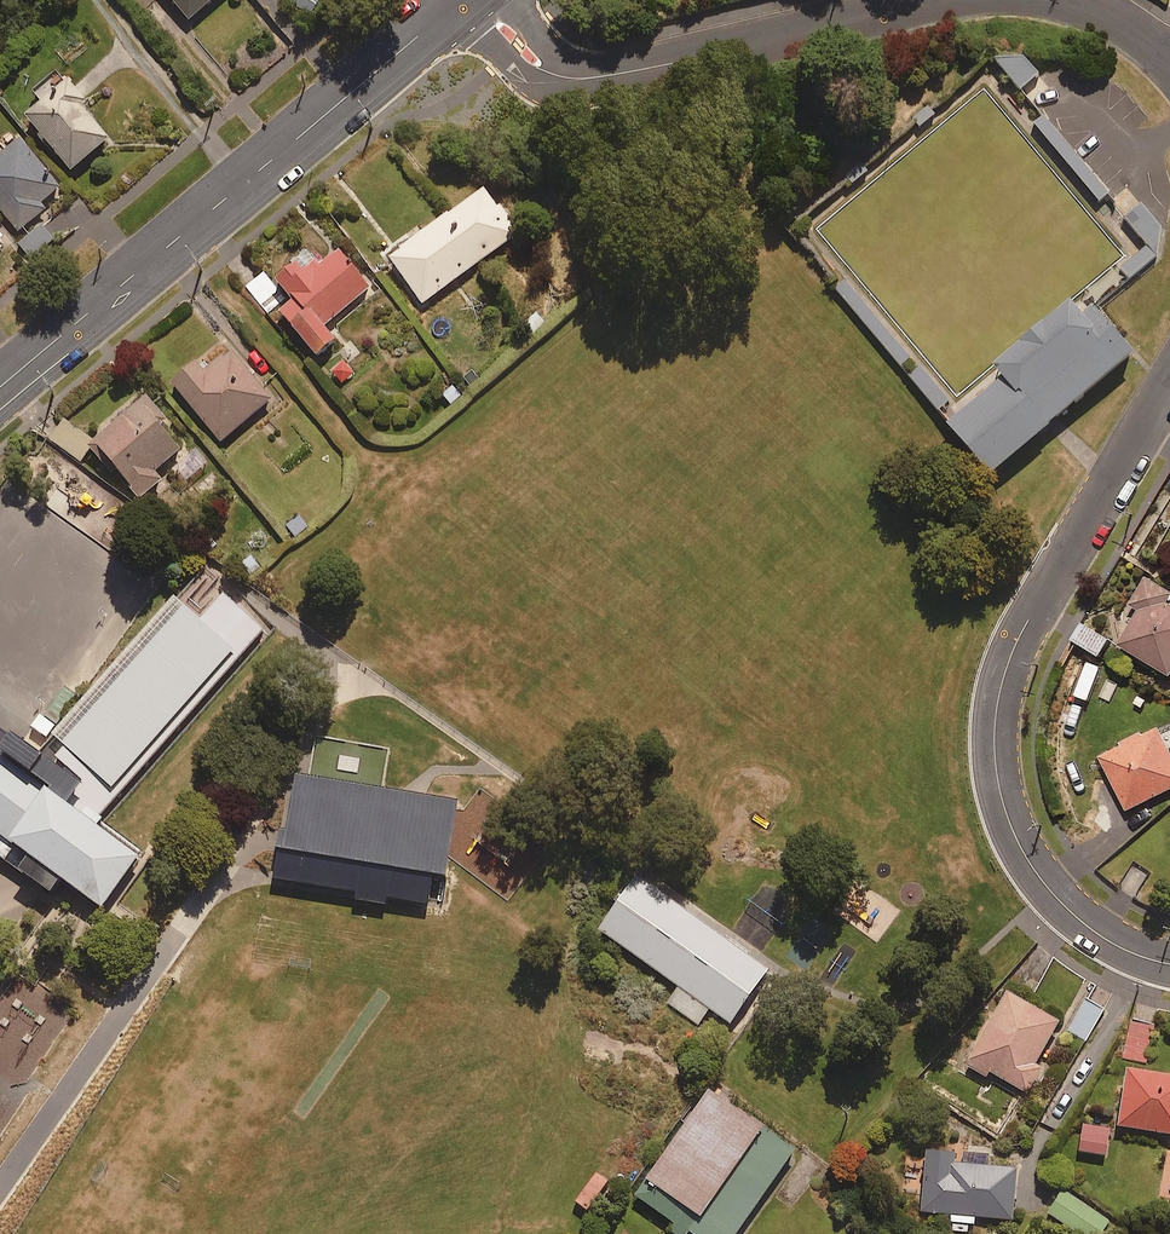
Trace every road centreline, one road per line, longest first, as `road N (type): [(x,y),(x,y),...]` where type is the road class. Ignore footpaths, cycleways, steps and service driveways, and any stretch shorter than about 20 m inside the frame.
road 1 (residential): [(1169,380),(1025,627),(999,699),(993,753),(1031,867),(1092,932),(1169,964)]
road 2 (tertiary): [(0,388),(438,20)]
road 3 (residential): [(438,20),(505,77),(538,83),(624,75),(950,0)]

